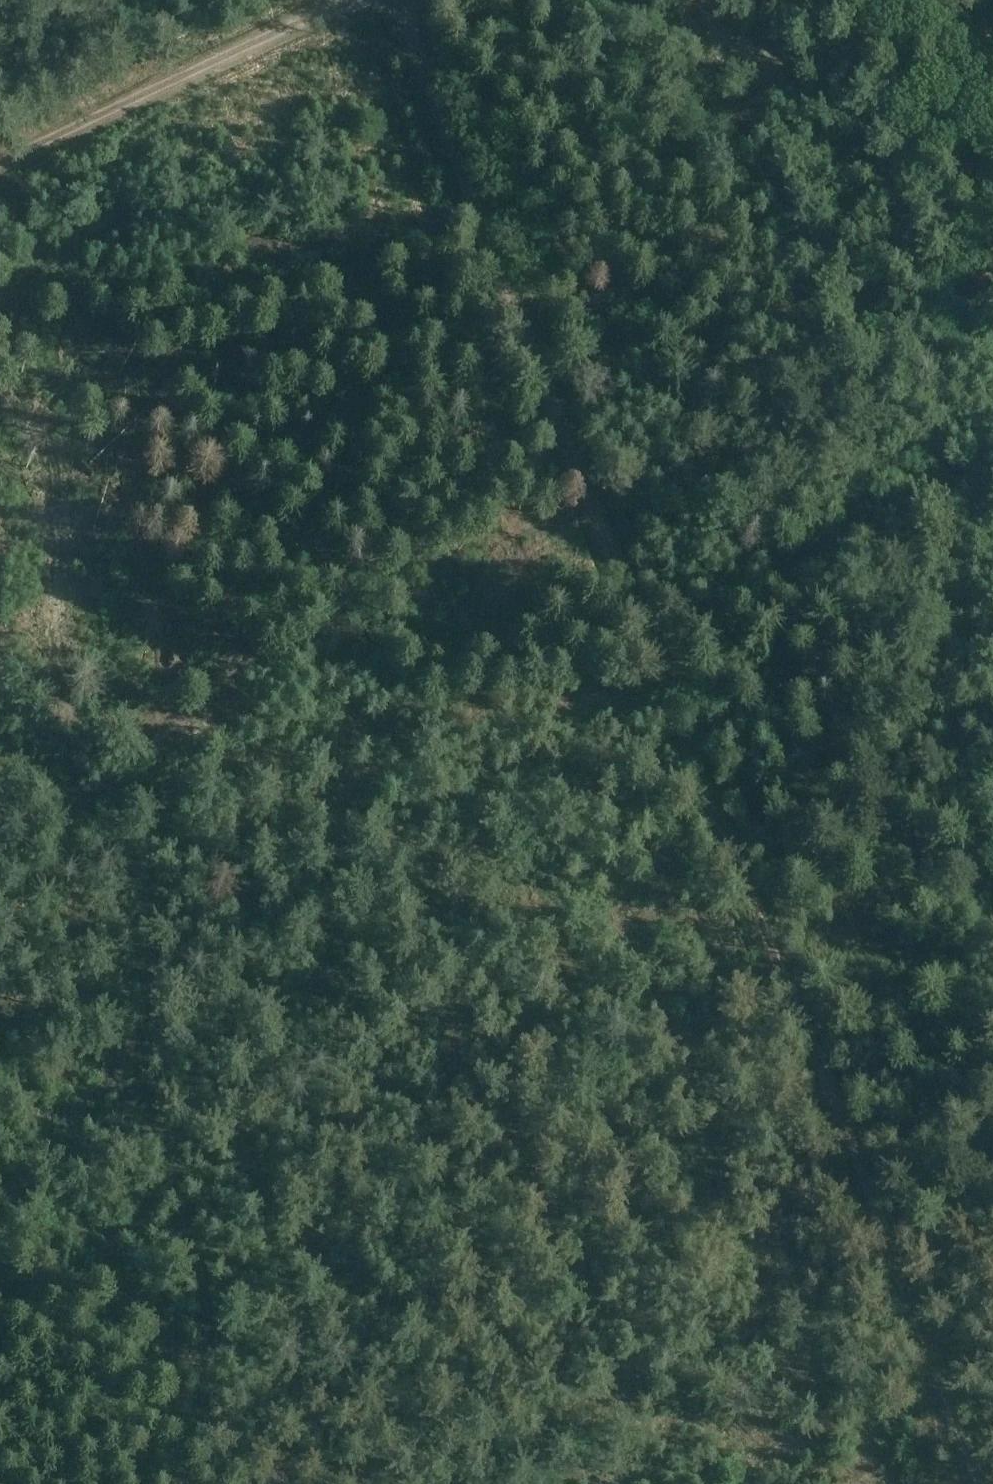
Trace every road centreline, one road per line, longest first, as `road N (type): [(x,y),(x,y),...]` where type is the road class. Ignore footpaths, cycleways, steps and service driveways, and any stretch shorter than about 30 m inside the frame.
road 1 (track): [(979,1483),(757,902),(534,353)]
road 2 (track): [(0,162),(340,0)]

